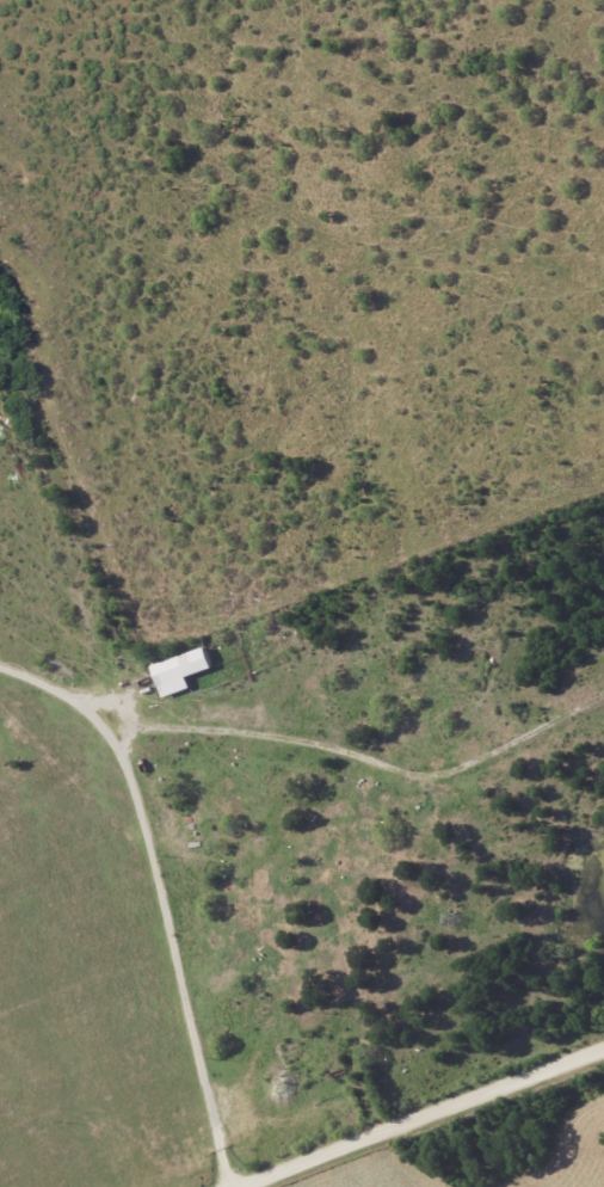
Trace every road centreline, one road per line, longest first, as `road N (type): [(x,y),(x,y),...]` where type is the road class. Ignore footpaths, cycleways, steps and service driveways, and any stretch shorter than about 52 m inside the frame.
road 1 (residential): [(235,1186),(603,1048)]

